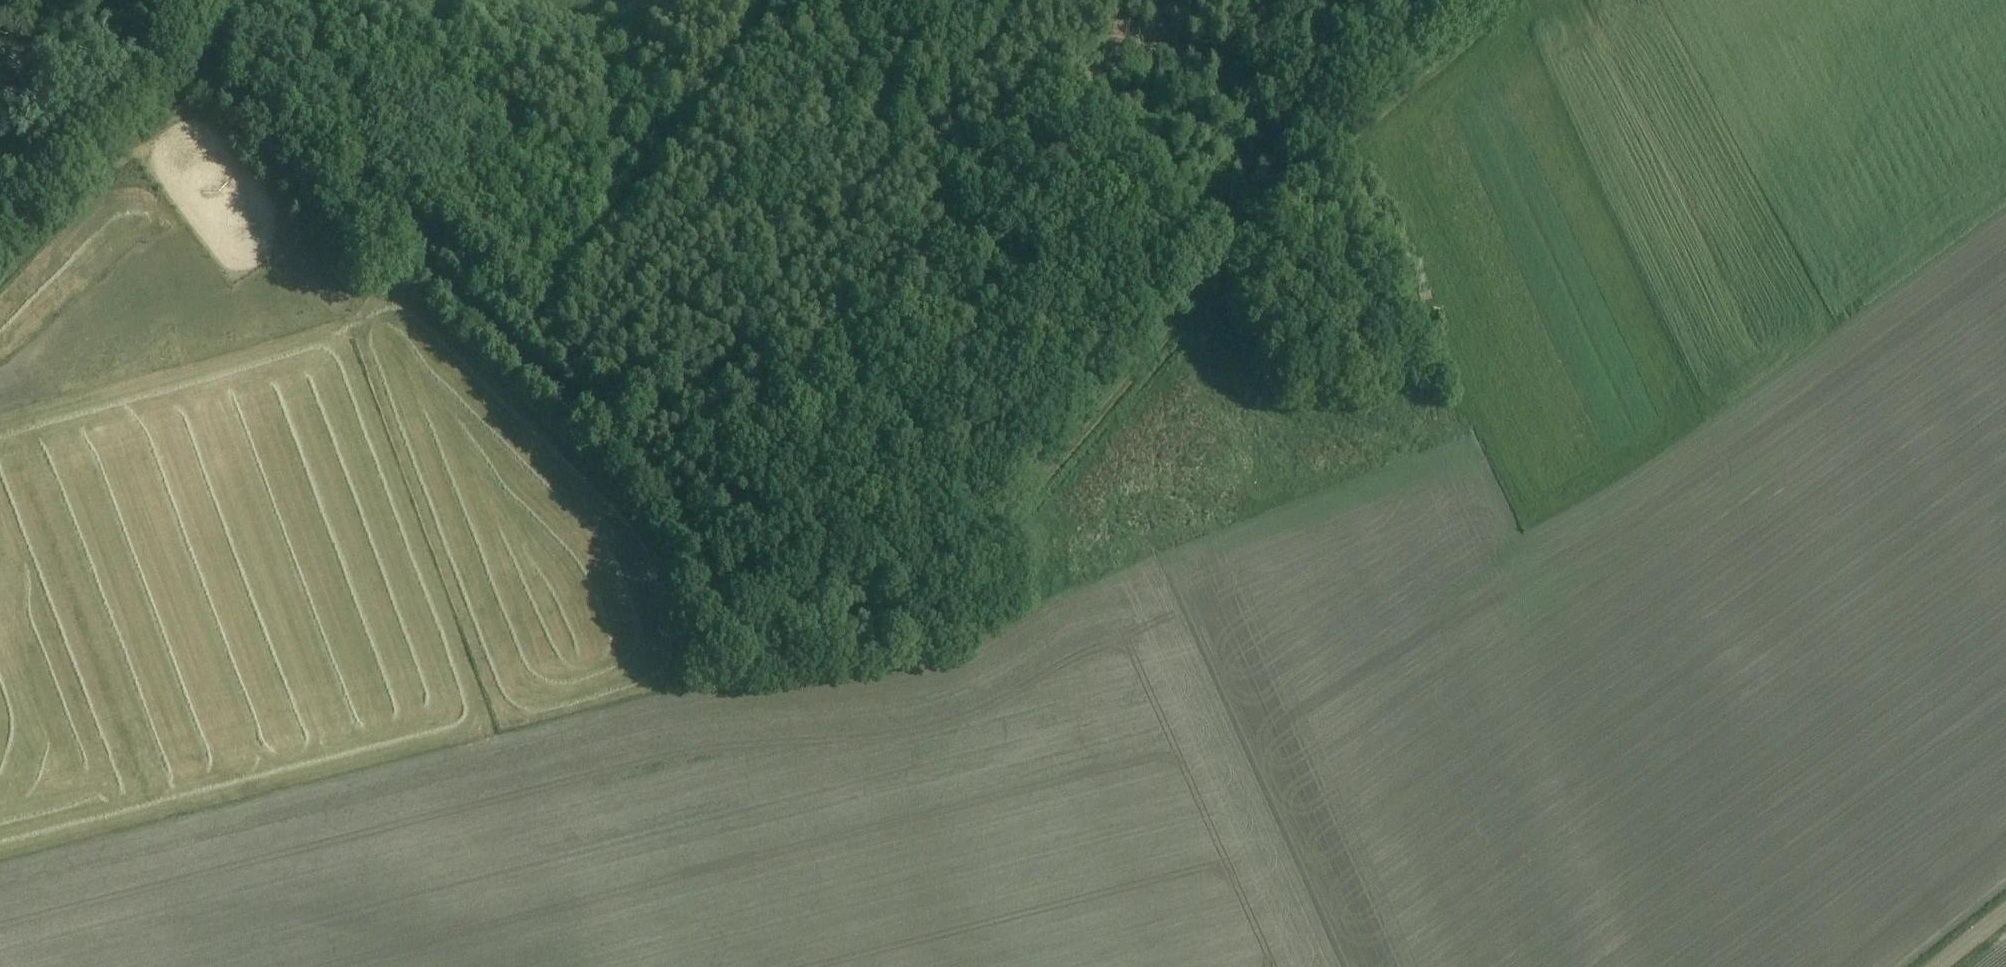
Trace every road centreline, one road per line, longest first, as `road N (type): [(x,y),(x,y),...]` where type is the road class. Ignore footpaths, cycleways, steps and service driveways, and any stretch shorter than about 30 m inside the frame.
road 1 (track): [(1509,0),(1416,69),(1276,205),(1008,529),(799,621),(416,252),(241,112),(152,0)]

